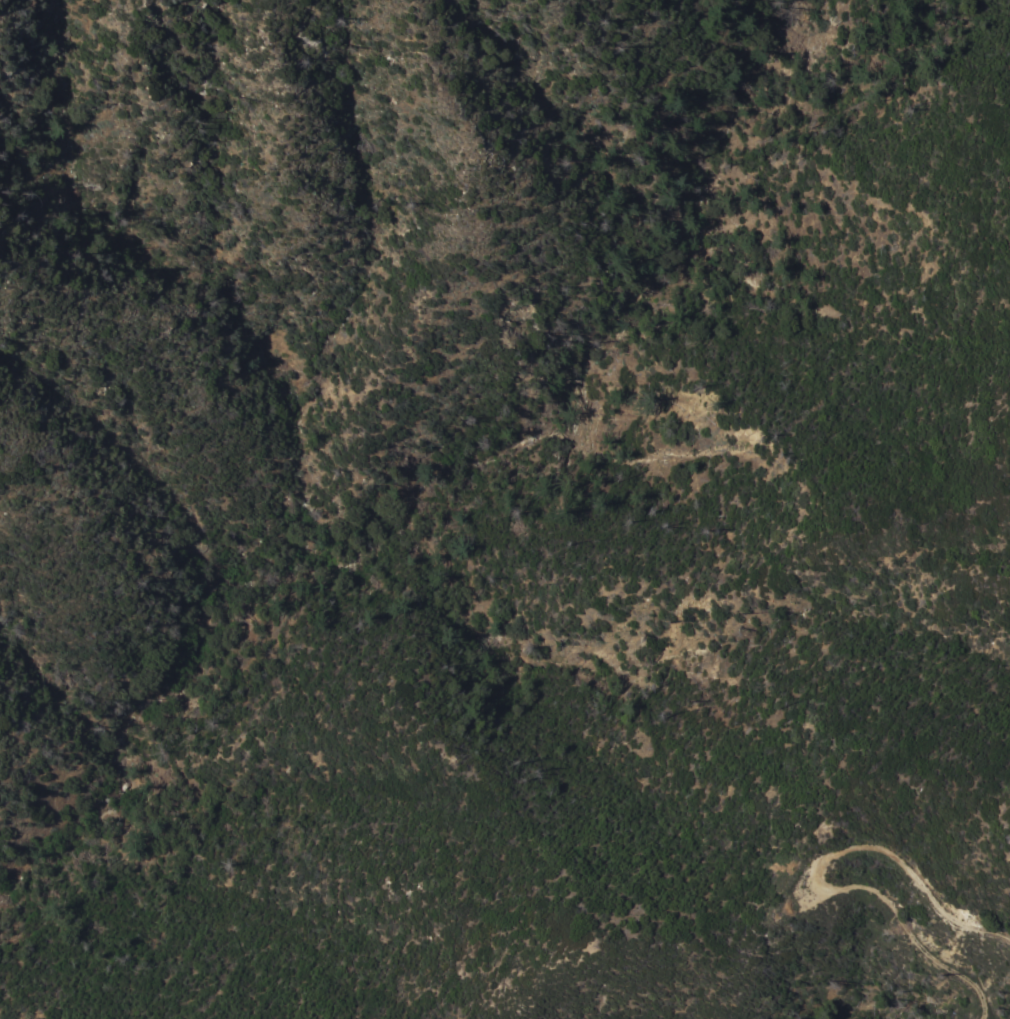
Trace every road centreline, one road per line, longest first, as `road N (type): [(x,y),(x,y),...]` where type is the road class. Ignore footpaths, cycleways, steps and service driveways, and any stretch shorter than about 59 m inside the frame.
road 1 (track): [(975,1018),(975,993),(960,965),(922,946),(885,894),(865,884),(821,894),(821,871),(868,847),(885,850),(955,914),(1009,936)]

